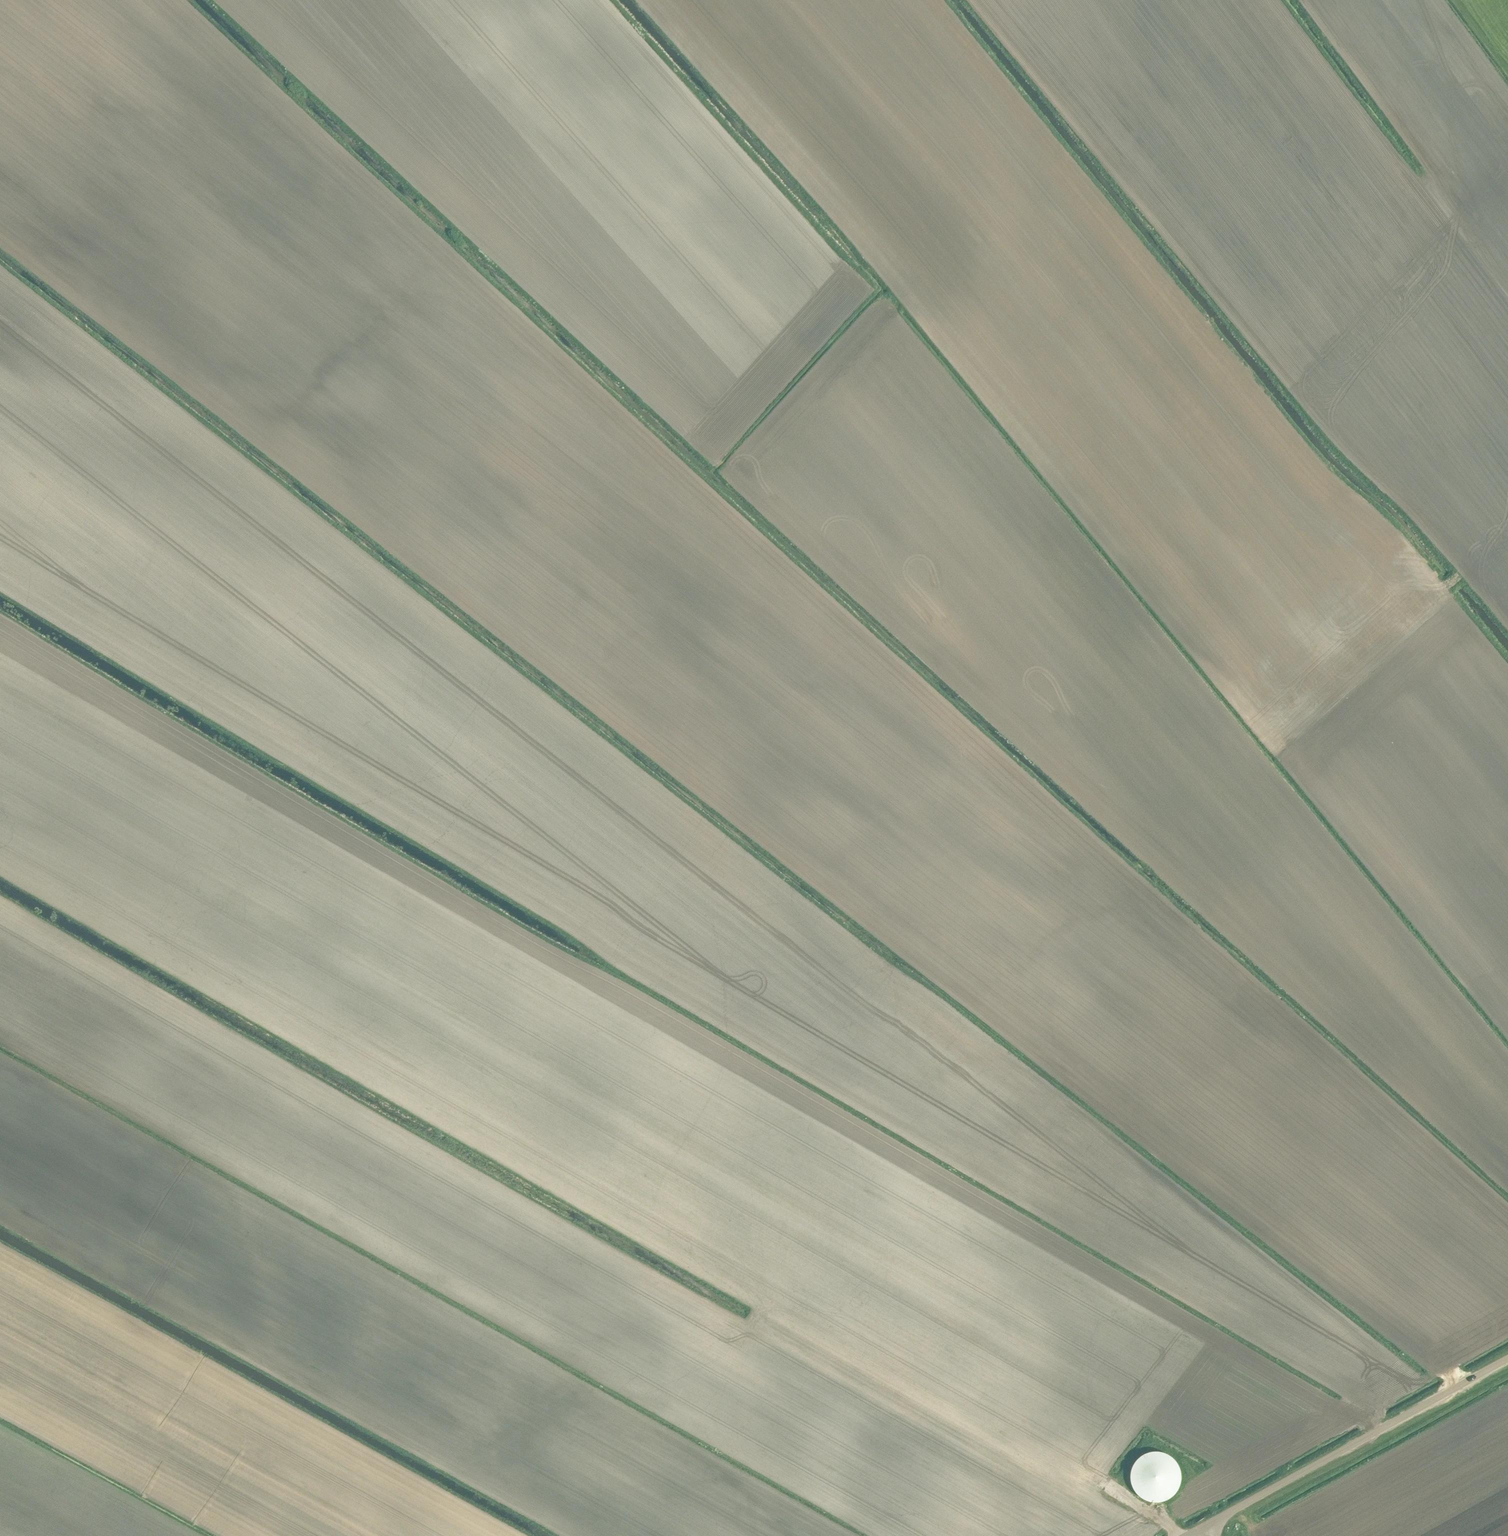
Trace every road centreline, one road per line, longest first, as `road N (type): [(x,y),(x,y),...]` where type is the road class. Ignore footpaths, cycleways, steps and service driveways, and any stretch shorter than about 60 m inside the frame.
road 1 (unclassified): [(1205,1526),(1507,1358)]

